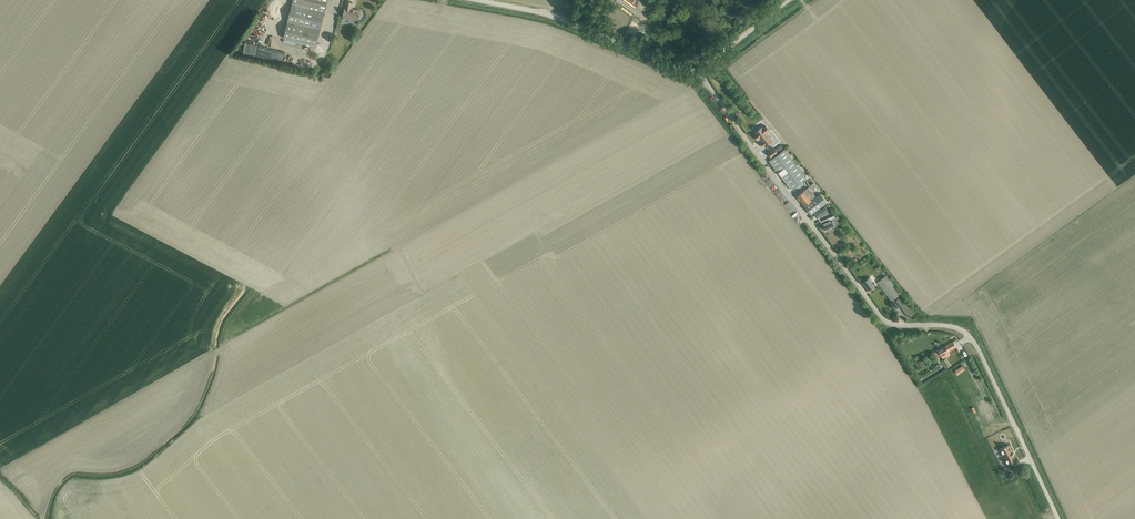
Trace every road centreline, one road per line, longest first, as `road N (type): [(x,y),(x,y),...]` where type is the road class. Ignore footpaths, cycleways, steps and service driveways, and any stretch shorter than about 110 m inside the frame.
road 1 (unclassified): [(1059,518),(971,337),(881,316),(704,73)]
road 2 (unclassified): [(704,73),(570,23),(471,0)]

